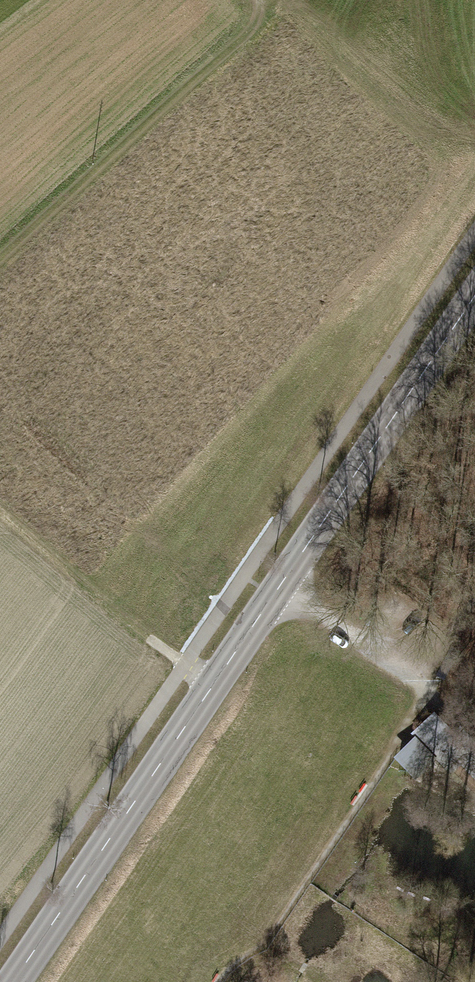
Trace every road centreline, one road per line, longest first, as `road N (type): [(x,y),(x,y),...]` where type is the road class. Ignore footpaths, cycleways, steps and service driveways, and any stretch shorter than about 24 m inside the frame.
road 1 (secondary): [(474,296),(14,981)]
road 2 (track): [(0,258),(274,7)]
road 3 (track): [(0,511),(184,666)]
road 4 (track): [(274,7),(474,134)]

